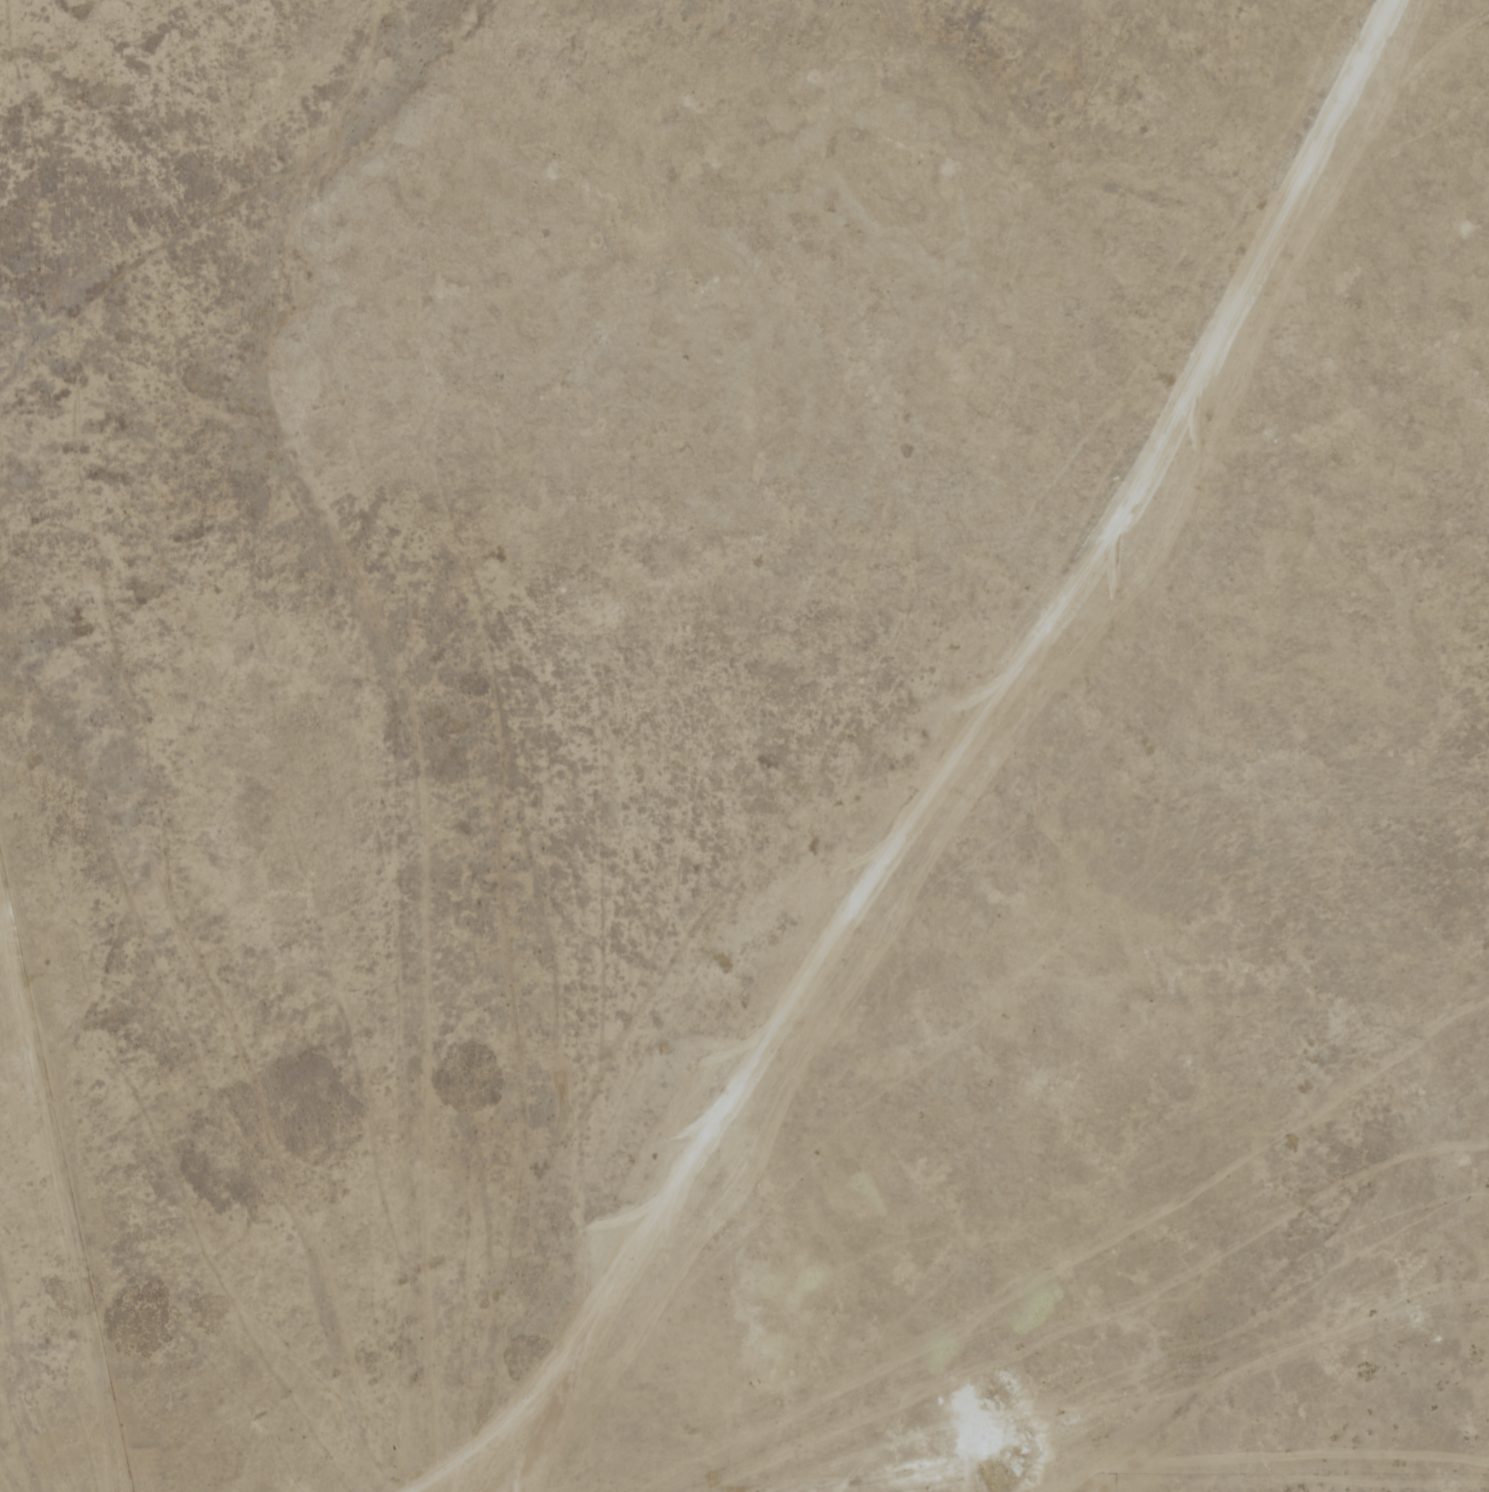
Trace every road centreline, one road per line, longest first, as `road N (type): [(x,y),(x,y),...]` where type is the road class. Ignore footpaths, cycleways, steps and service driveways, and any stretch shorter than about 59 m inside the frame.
road 1 (residential): [(414,1491),(603,1372),(808,1007),(1023,729),(1279,312),(1452,0)]

